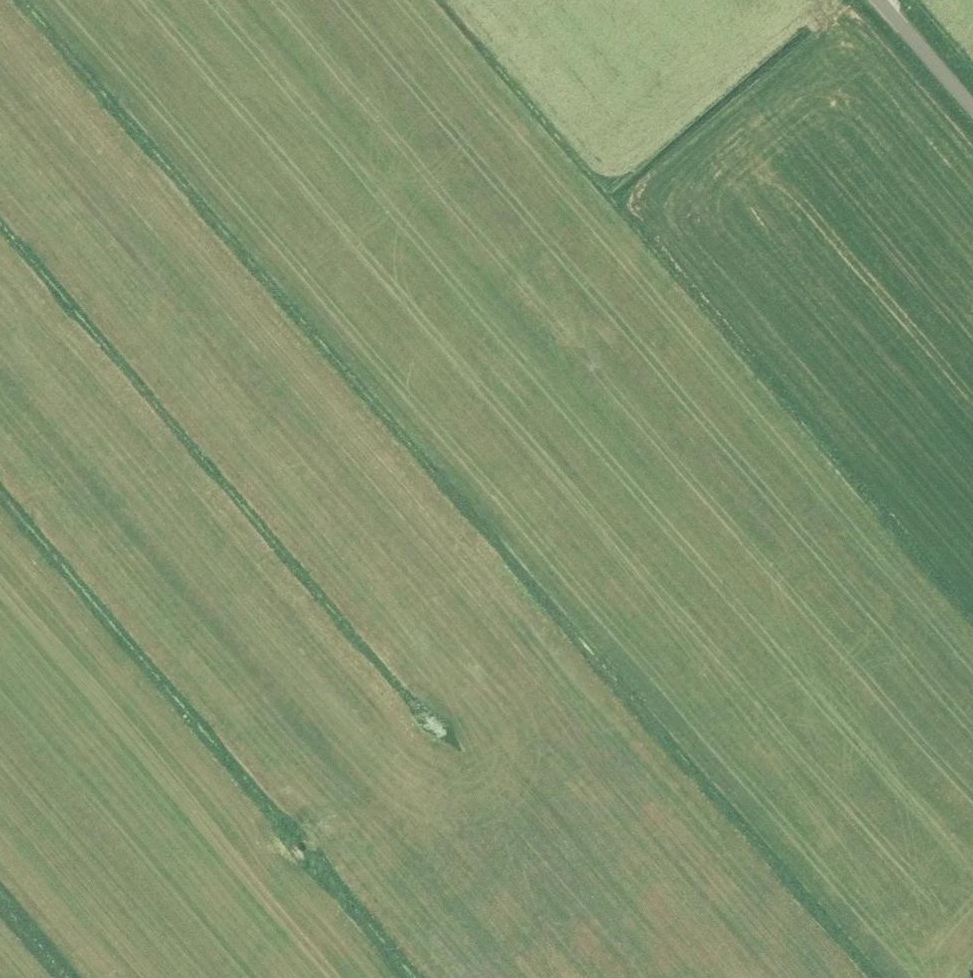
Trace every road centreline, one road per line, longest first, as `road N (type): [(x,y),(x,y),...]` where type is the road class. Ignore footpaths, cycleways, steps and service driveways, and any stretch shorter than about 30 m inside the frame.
road 1 (unclassified): [(972,111),(878,0)]

